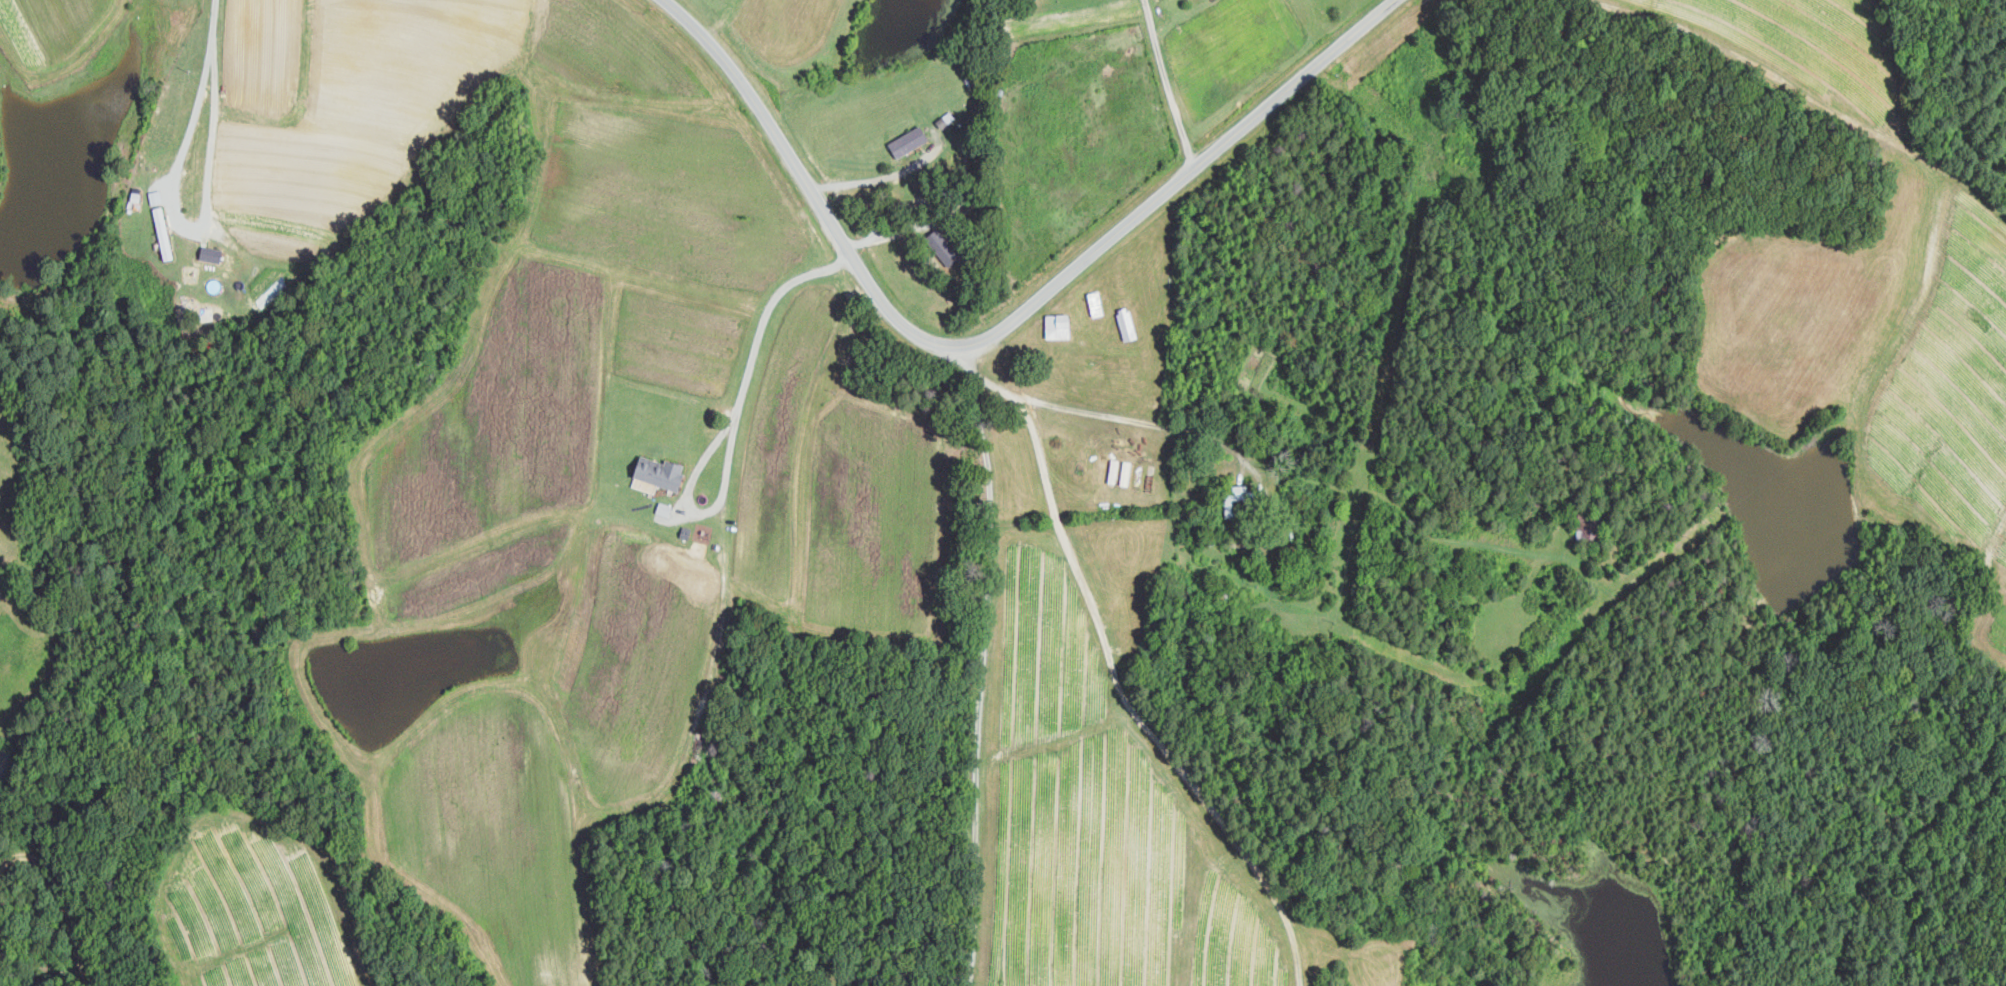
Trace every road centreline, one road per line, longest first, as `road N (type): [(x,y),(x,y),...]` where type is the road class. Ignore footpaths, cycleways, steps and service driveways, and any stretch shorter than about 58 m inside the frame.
road 1 (residential): [(1391,0),(1001,329),(951,346),(925,339),(878,300),(721,55),(666,0)]

